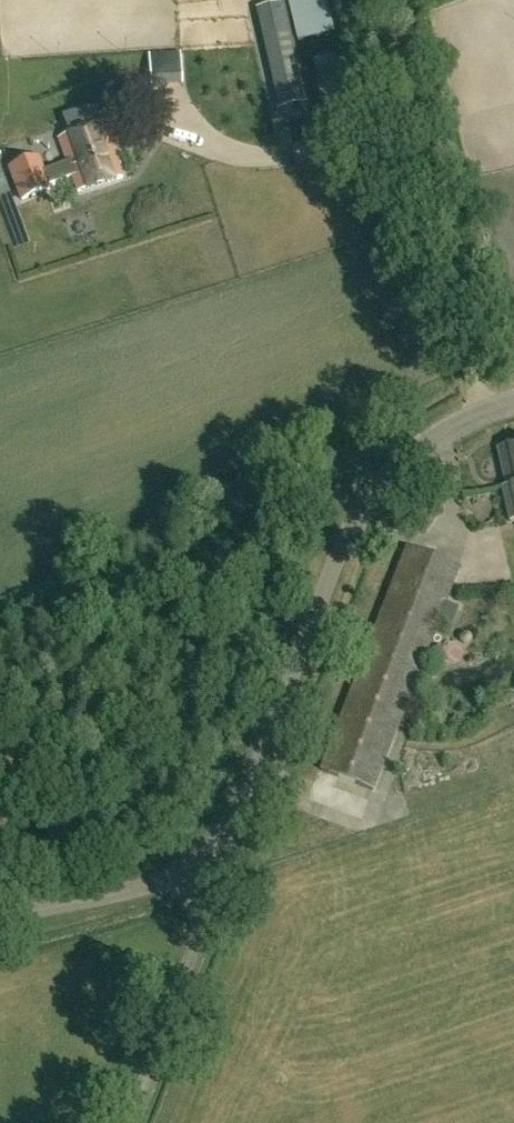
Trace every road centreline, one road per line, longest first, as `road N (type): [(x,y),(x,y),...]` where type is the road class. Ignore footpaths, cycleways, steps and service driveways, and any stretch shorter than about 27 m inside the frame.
road 1 (unclassified): [(227,874),(344,561),(386,491),(439,441),(513,412)]
road 2 (track): [(497,416),(386,175),(346,0)]
road 3 (unclassified): [(136,1122),(227,874)]
road 4 (unclassified): [(0,931),(227,874)]

